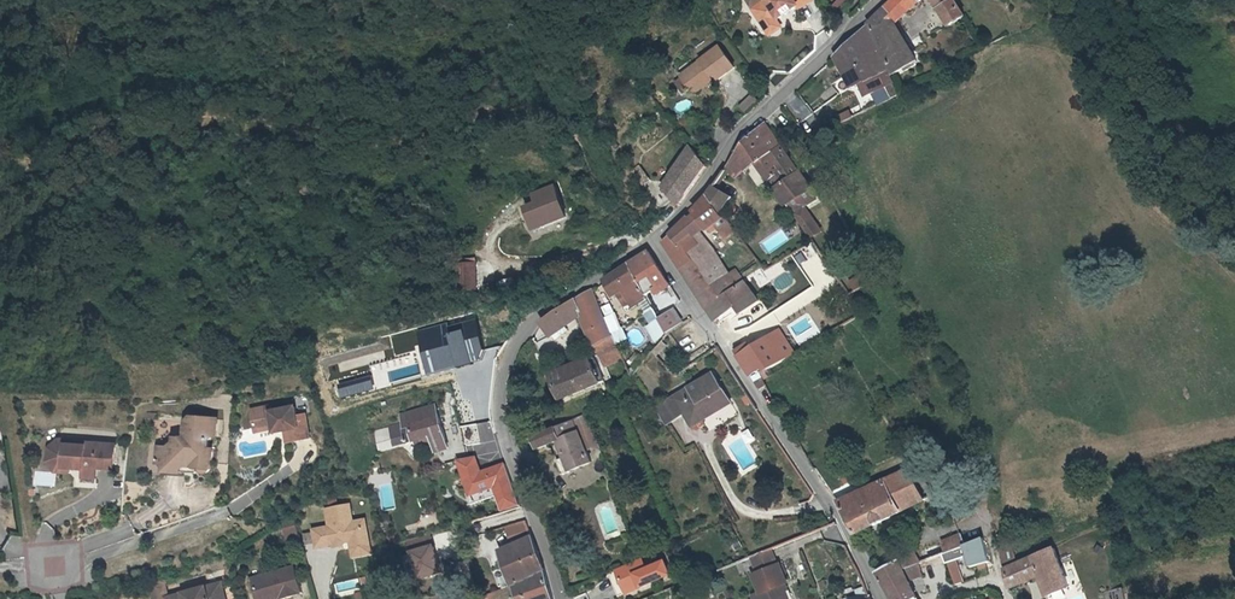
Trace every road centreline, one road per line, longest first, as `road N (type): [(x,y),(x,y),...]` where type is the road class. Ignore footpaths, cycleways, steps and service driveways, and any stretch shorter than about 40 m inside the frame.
road 1 (residential): [(558,598),(508,440),(506,386),(539,318),(651,238)]
road 2 (residential): [(651,238),(842,517),(882,598)]
road 3 (residential): [(651,238),(709,181),(736,137),(881,0)]
road 4 (residential): [(56,576),(228,510),(314,454)]

